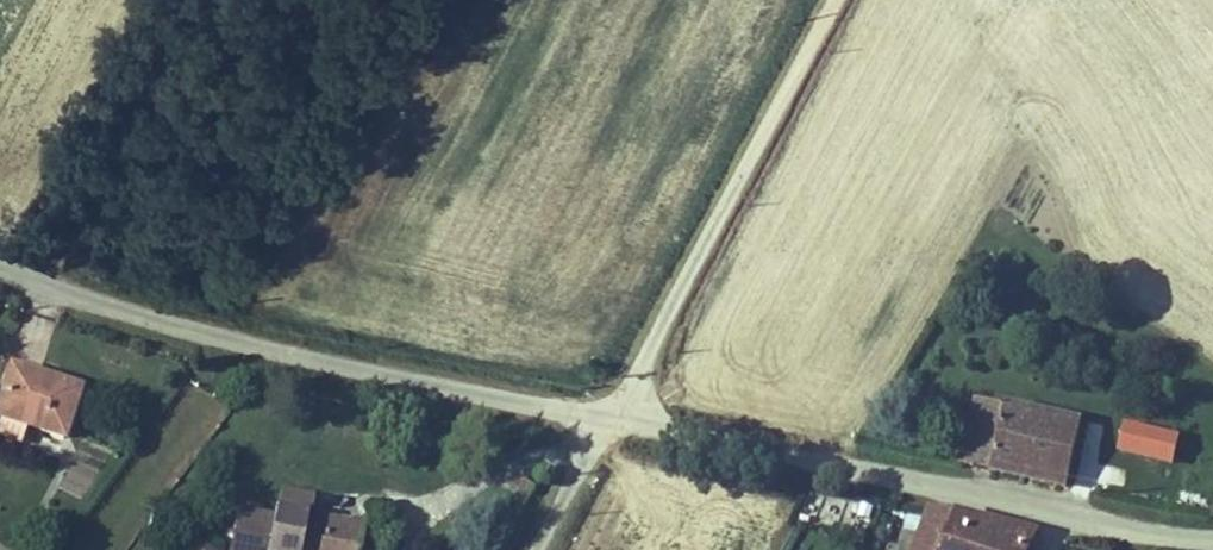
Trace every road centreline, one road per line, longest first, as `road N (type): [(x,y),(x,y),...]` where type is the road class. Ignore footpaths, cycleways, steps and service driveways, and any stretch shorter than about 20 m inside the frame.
road 1 (tertiary): [(0,265),(197,334),(604,422)]
road 2 (tertiary): [(604,422),(1132,537),(1212,545)]
road 3 (unclassified): [(834,0),(604,422)]
road 4 (residential): [(604,422),(533,549)]

